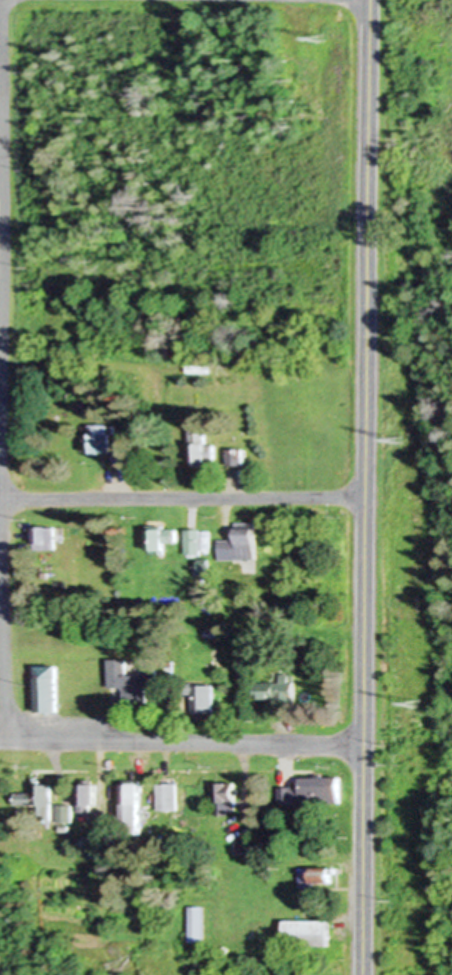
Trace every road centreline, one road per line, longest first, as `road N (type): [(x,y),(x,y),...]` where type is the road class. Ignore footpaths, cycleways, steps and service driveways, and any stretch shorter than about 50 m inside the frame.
road 1 (tertiary): [(367,974),(369,0)]
road 2 (residential): [(9,736),(0,139)]
road 3 (residential): [(367,495),(0,498)]
road 4 (residential): [(365,740),(0,736)]

